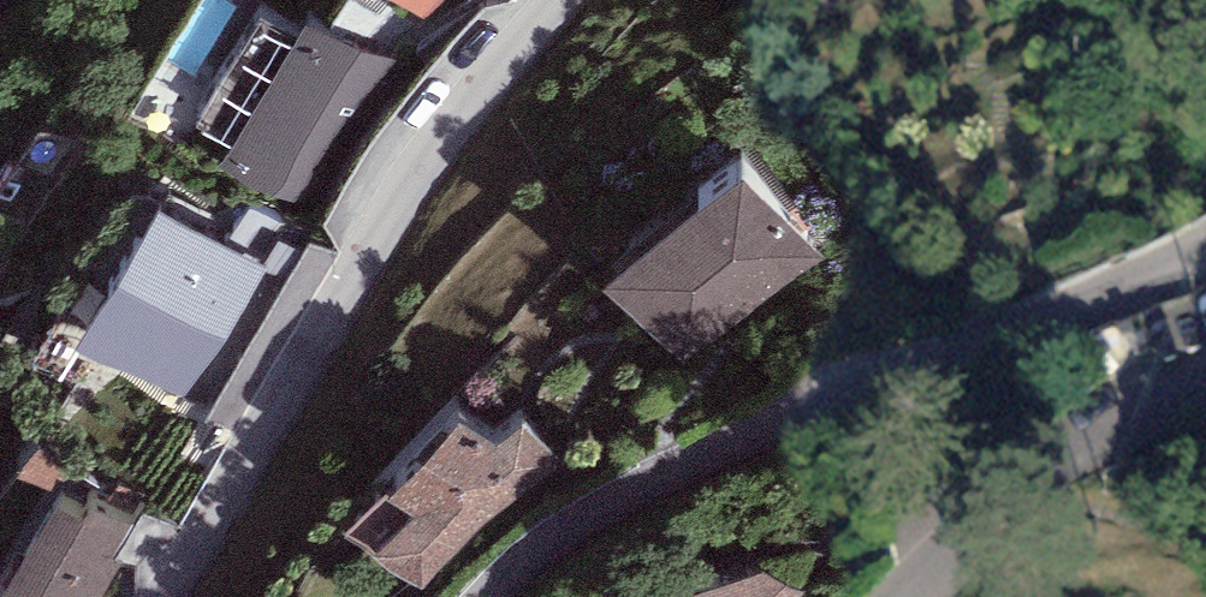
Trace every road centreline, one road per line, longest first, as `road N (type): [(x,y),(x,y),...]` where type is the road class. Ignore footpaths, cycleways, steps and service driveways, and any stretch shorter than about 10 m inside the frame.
road 1 (residential): [(498,596),(576,527),(660,477),(1205,256)]
road 2 (residential): [(168,596),(466,95),(559,0)]
road 3 (residential): [(1205,386),(1095,433),(1027,480),(905,596)]

